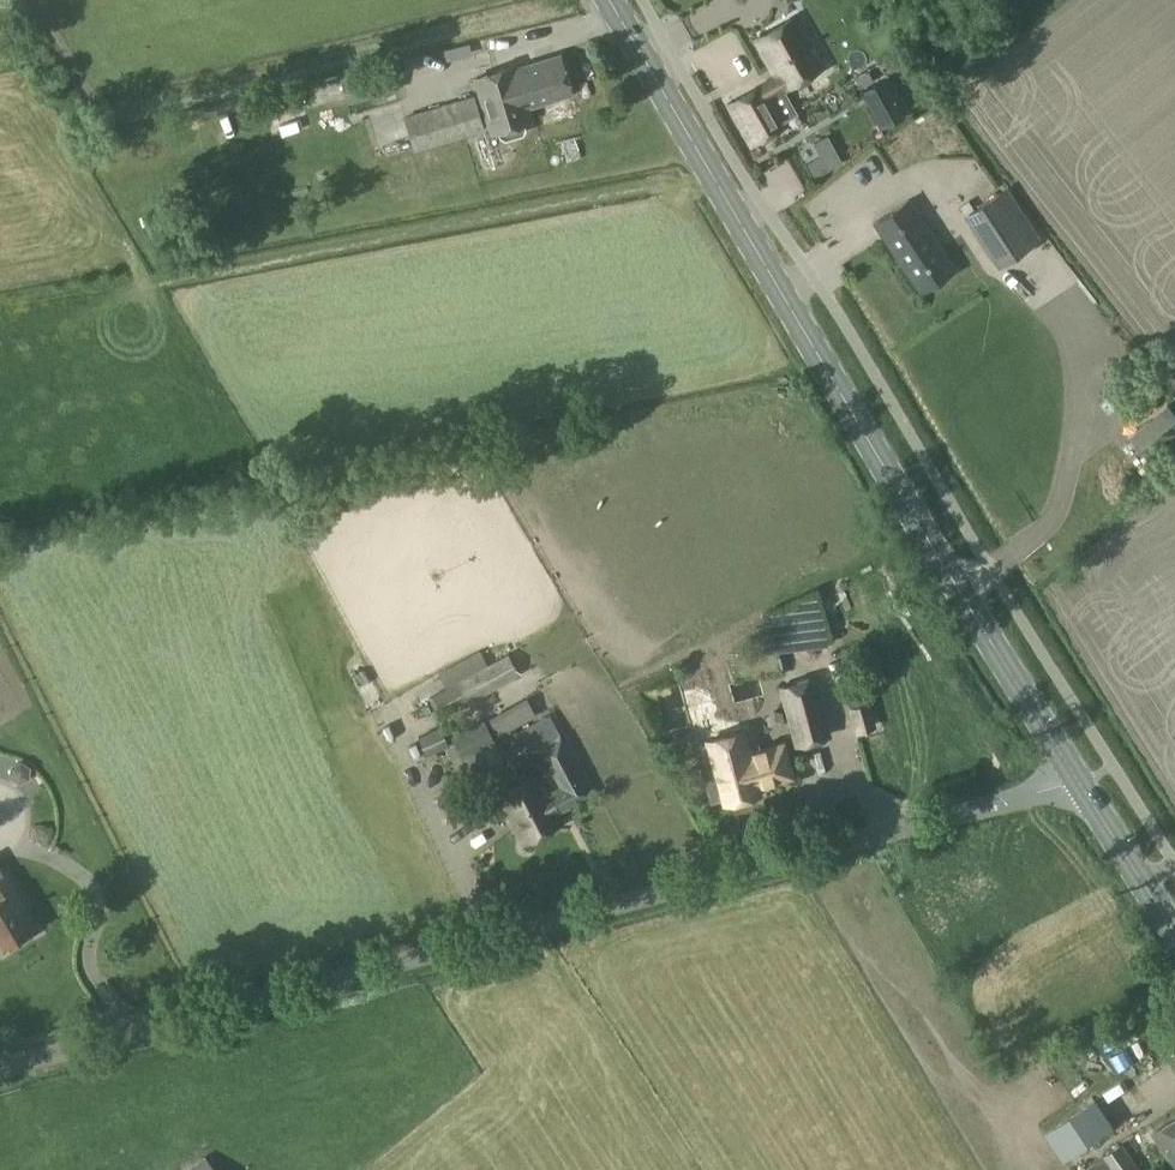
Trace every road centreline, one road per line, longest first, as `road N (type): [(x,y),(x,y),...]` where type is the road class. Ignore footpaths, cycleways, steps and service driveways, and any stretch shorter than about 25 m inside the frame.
road 1 (unclassified): [(0,1065),(1081,783)]
road 2 (primary): [(1081,783),(609,0)]
road 3 (primary): [(1174,930),(1081,783)]

